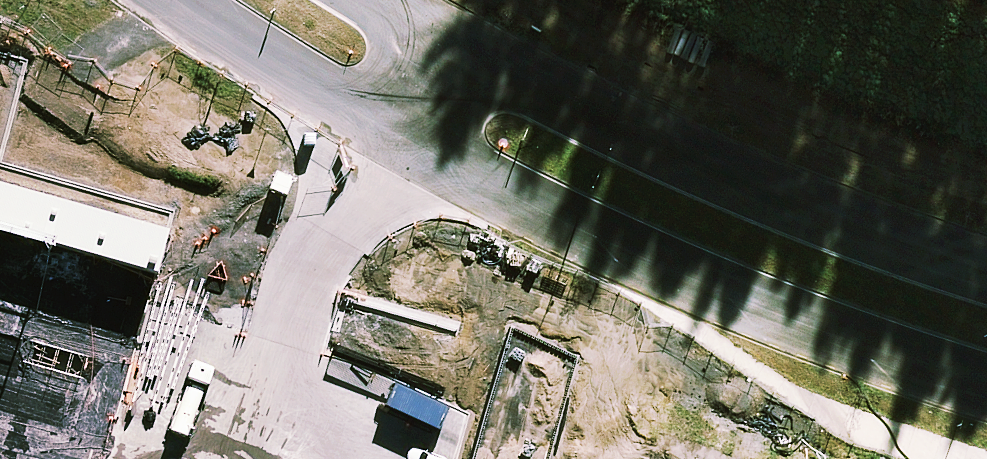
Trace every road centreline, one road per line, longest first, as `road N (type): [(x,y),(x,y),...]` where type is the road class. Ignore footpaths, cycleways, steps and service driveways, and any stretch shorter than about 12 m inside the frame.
road 1 (tertiary): [(986,371),(829,325),(610,243),(401,134)]
road 2 (tertiary): [(469,52),(581,114),(986,258)]
road 3 (tertiary): [(401,134),(183,0)]

